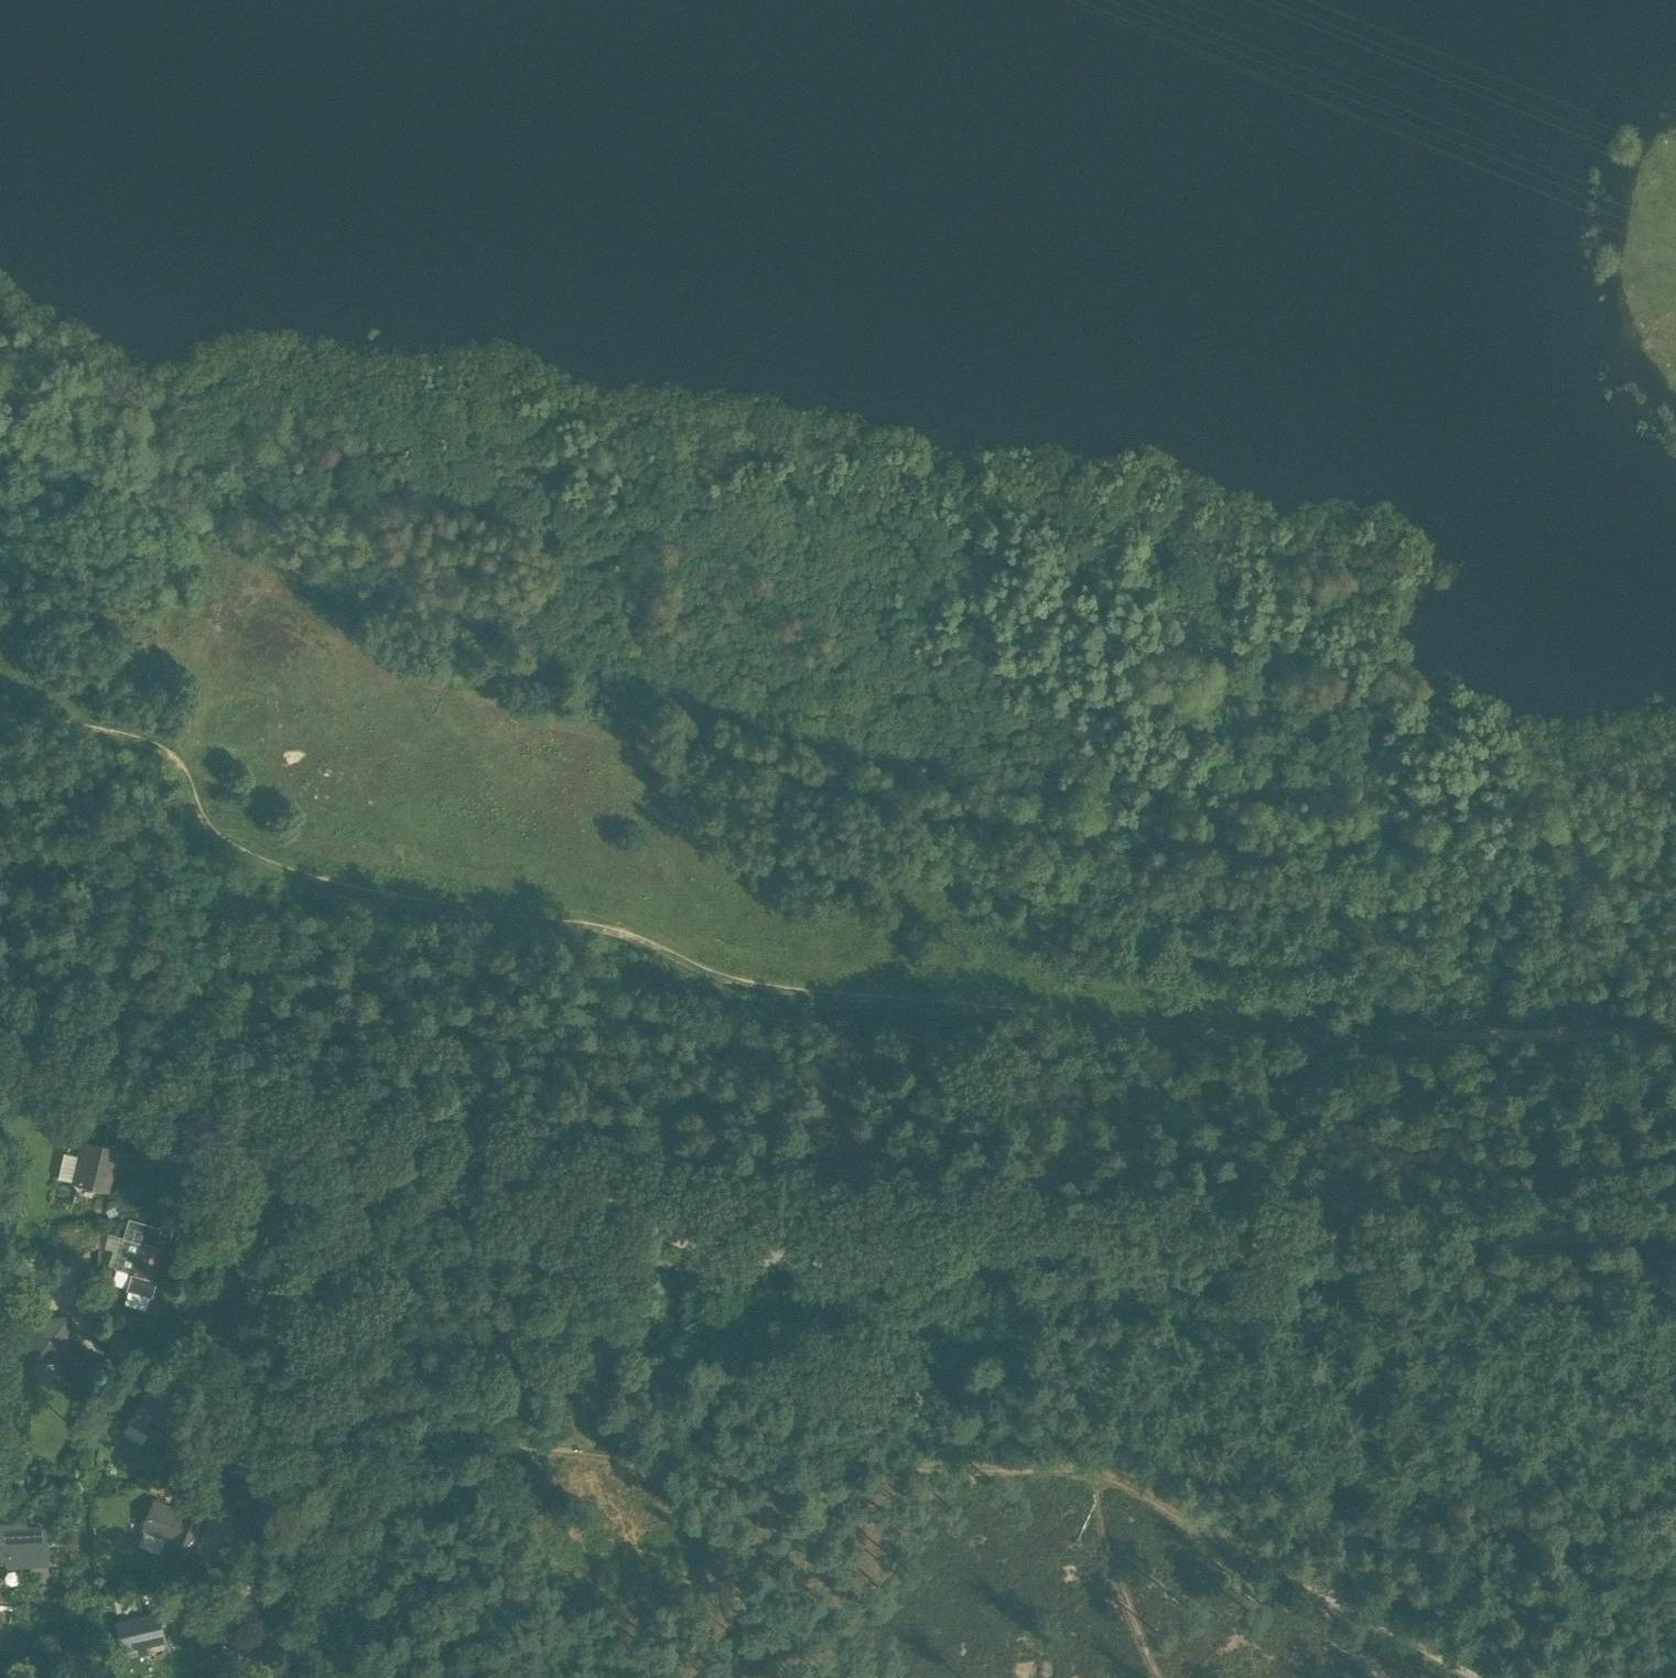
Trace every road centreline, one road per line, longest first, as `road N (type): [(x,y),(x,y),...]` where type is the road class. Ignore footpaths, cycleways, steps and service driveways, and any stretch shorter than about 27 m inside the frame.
road 1 (track): [(0,696),(123,725),(181,756),(206,825),(262,862),(356,890),(616,928),(732,982),(953,1007),(1479,1042),(1675,1042)]
road 2 (unclassified): [(0,1040),(224,1108),(431,1137),(722,1251),(772,1258),(1675,1240)]
road 3 (track): [(224,1108),(255,1677)]

